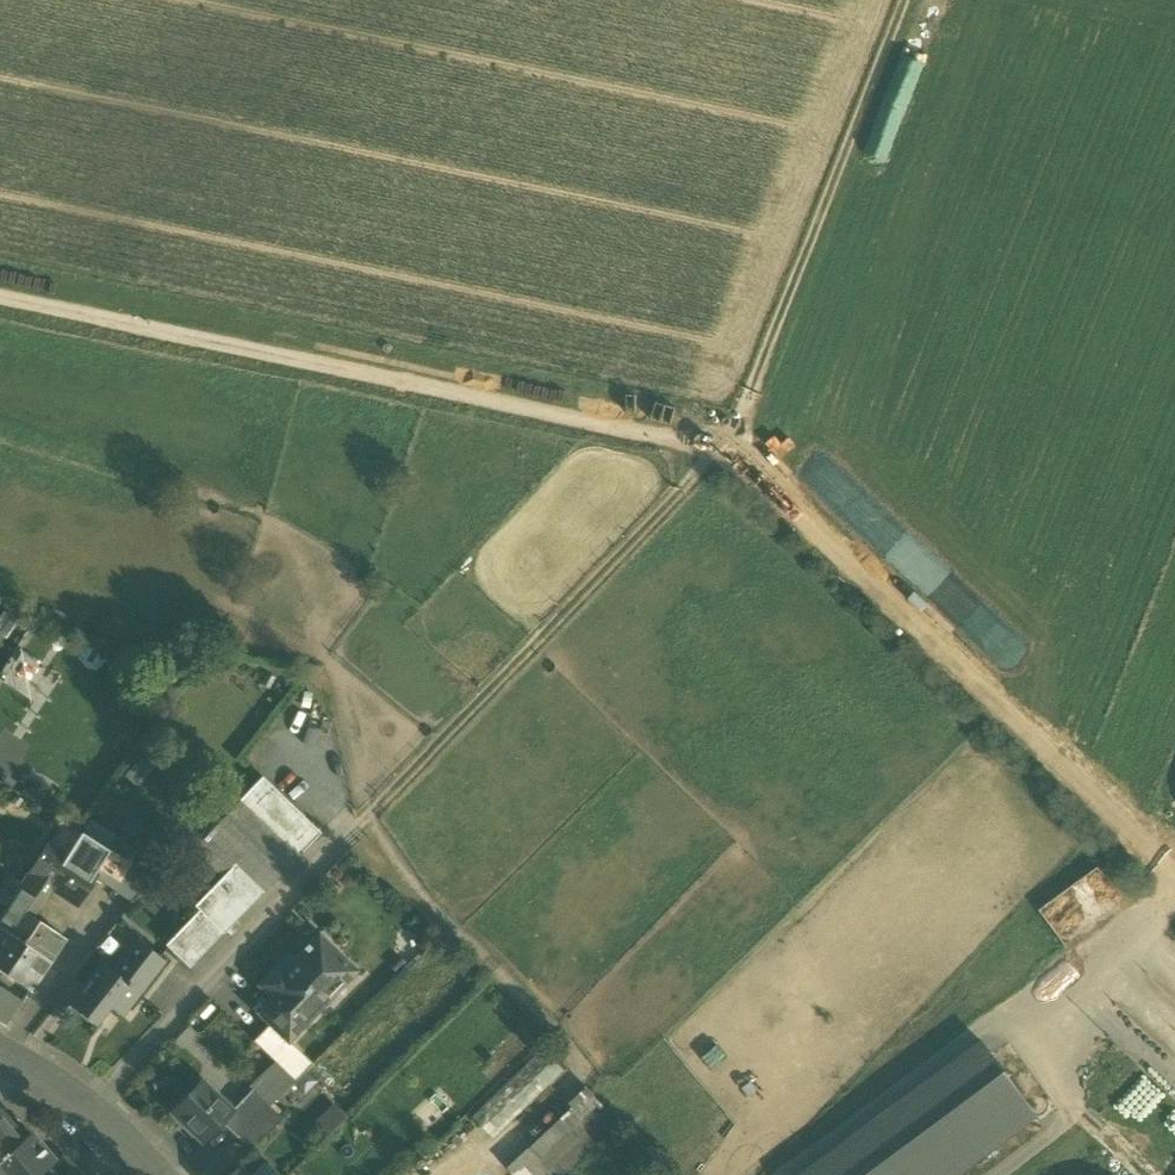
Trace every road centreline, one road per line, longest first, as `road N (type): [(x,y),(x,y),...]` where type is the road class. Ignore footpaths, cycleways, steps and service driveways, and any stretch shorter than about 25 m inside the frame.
road 1 (track): [(0,297),(717,449),(744,465),(1174,870)]
road 2 (track): [(351,828),(717,449)]
road 3 (track): [(905,0),(735,427),(717,449)]
road 4 (residential): [(85,1106),(351,828)]

